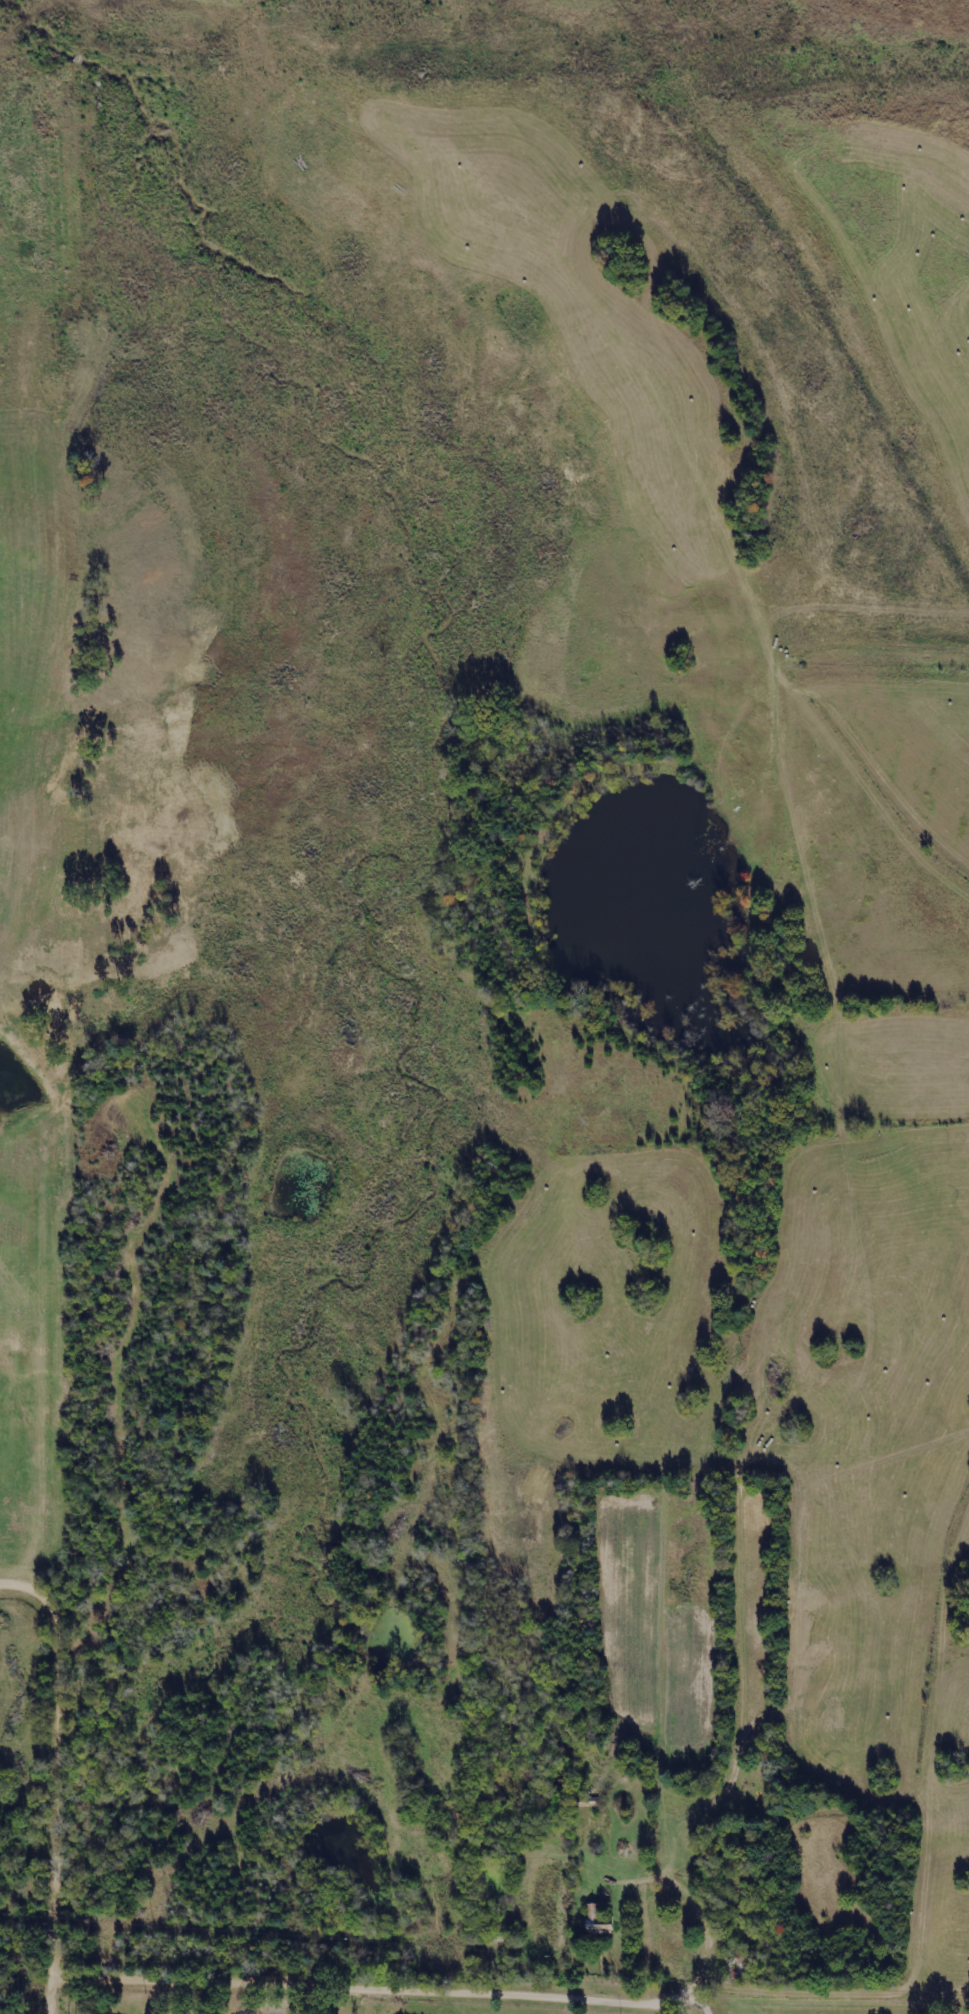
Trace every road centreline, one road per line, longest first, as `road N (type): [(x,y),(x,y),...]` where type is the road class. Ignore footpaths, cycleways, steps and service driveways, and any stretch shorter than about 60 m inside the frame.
road 1 (residential): [(73,2013),(68,1573),(43,1557),(0,1554)]

